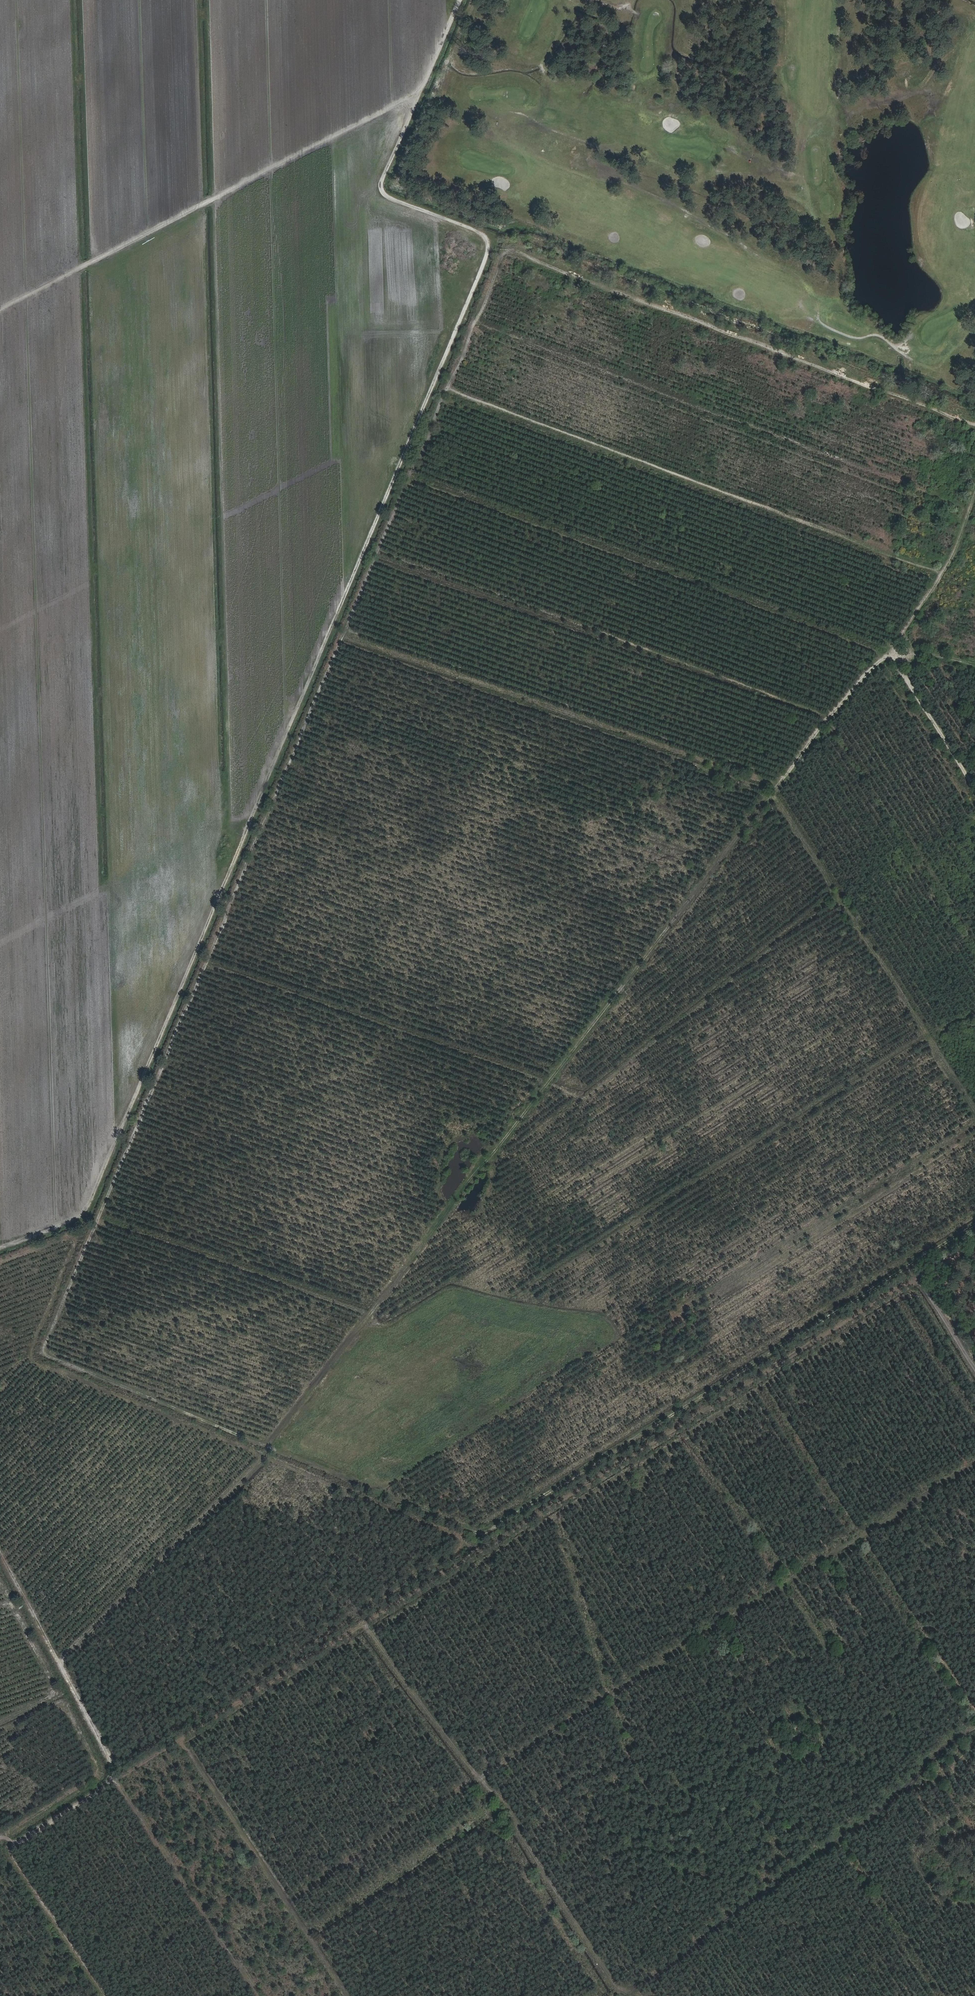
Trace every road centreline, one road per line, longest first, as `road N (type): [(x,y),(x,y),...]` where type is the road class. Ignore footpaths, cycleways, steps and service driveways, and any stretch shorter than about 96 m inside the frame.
road 1 (track): [(104,1995),(12,1851),(109,1786),(113,1764),(0,1549)]
road 2 (track): [(258,1995),(114,1777)]

